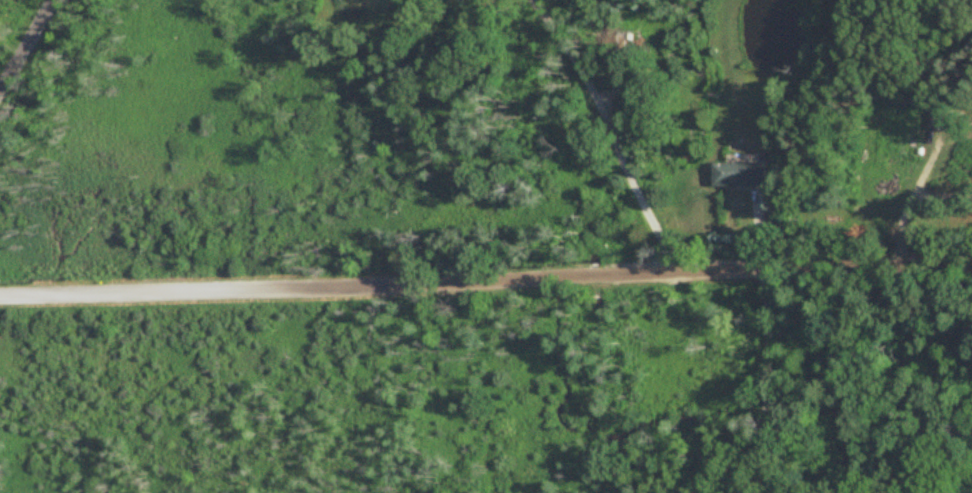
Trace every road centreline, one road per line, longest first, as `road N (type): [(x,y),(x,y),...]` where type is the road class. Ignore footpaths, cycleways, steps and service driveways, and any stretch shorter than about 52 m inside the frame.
road 1 (residential): [(0,292),(971,265)]

